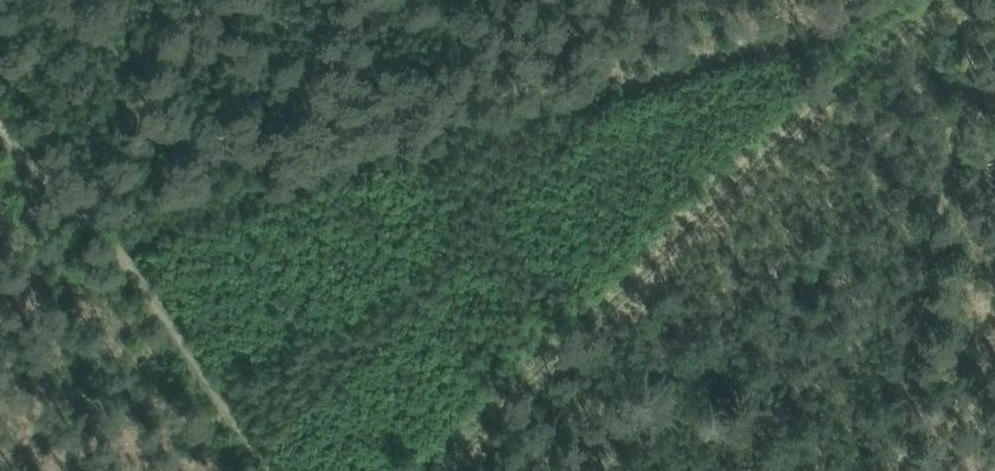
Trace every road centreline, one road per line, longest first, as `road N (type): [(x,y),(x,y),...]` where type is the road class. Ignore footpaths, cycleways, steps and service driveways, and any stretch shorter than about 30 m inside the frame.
road 1 (track): [(182,193),(915,0)]
road 2 (track): [(427,470),(937,0)]
road 3 (track): [(967,0),(890,470)]
road 4 (track): [(580,326),(629,470)]

